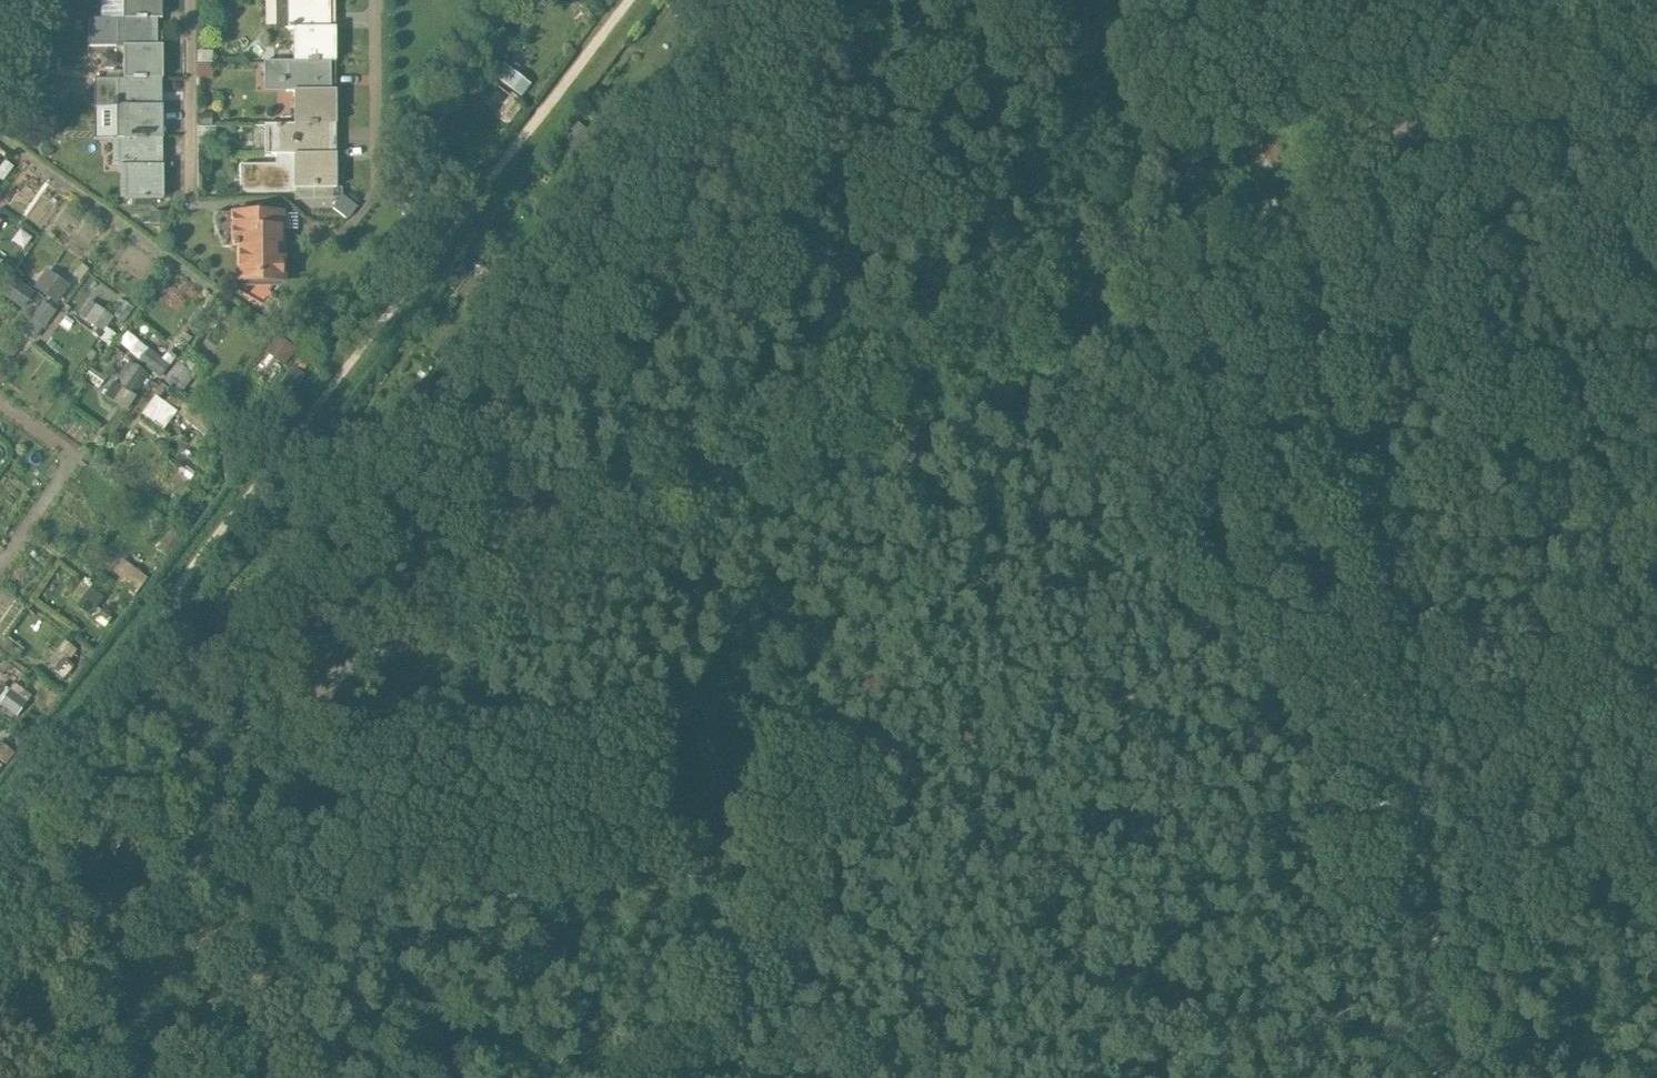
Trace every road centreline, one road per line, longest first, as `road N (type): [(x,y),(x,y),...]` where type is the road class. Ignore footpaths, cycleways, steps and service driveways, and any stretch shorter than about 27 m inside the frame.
road 1 (unclassified): [(0,933),(118,801),(174,765),(1656,1)]

